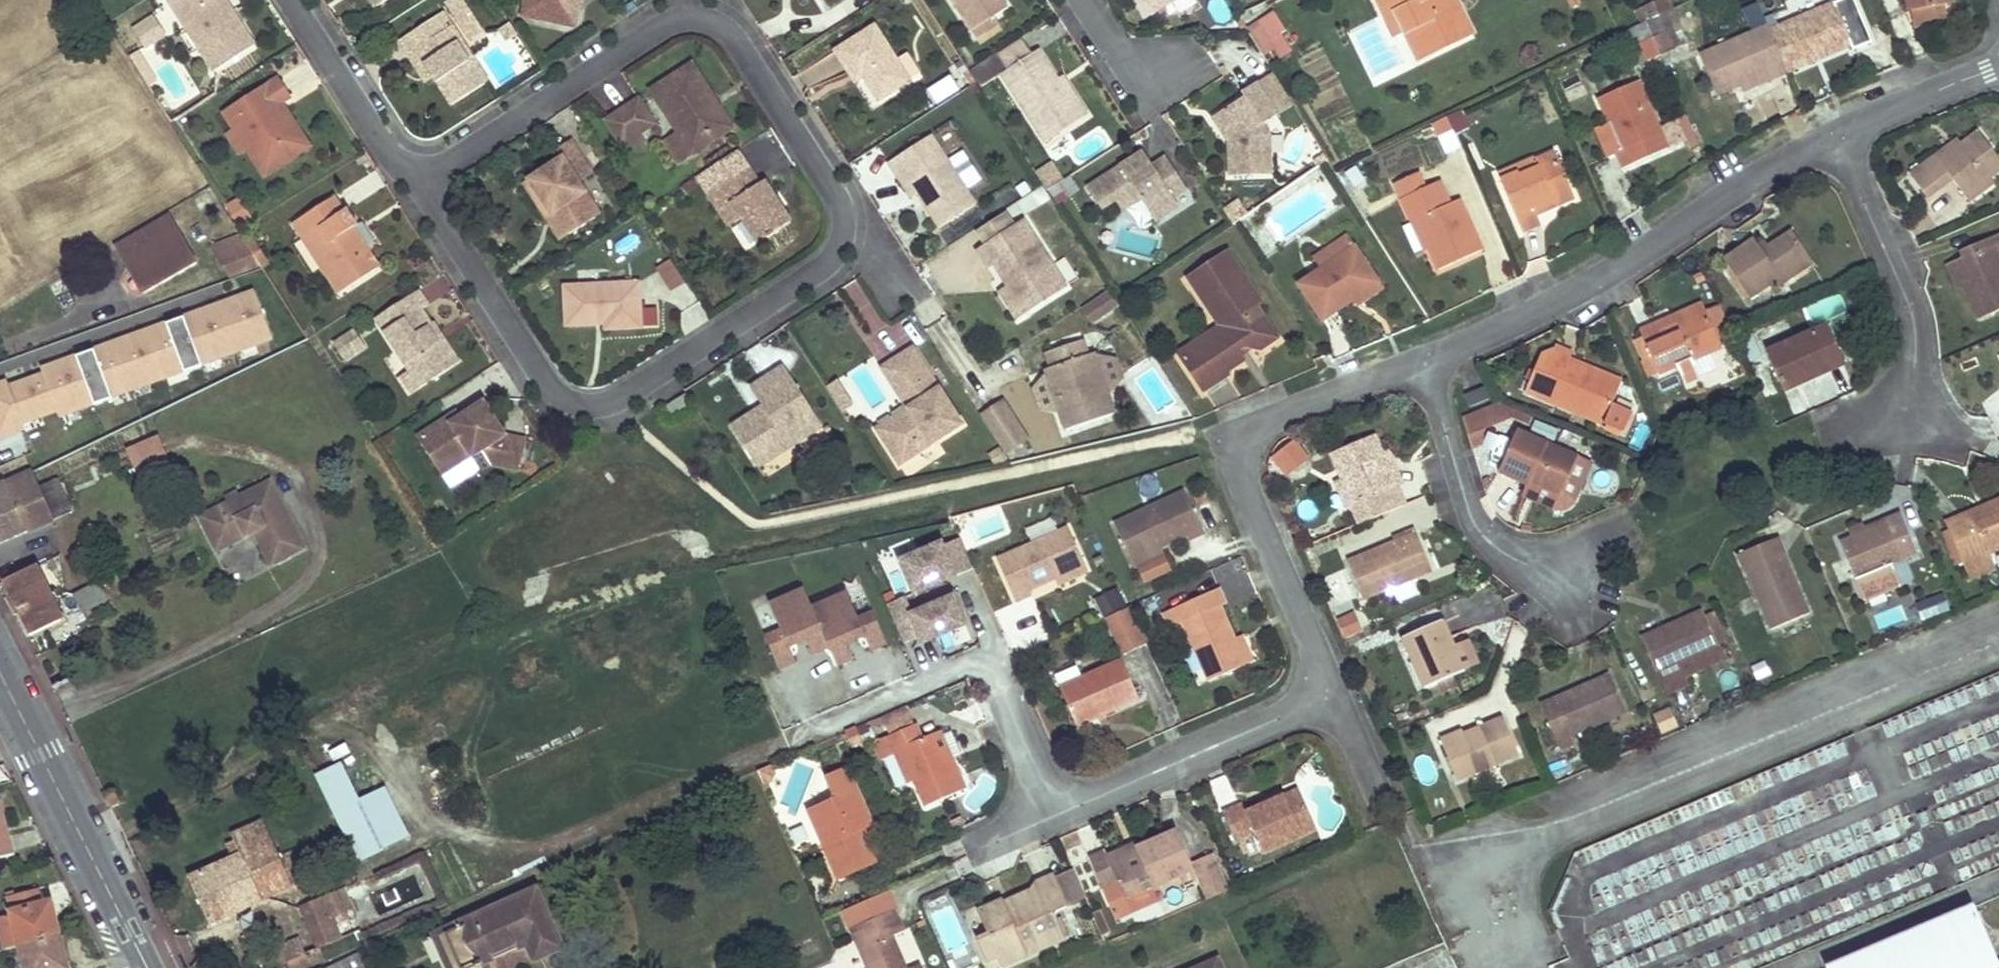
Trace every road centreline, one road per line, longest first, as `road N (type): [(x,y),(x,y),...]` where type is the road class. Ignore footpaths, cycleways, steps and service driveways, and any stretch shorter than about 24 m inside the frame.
road 1 (residential): [(442,181),(607,428),(899,240),(732,1)]
road 2 (residential): [(732,1),(442,181)]
road 3 (secondary): [(145,967),(0,675)]
road 4 (residential): [(315,0),(442,181)]

